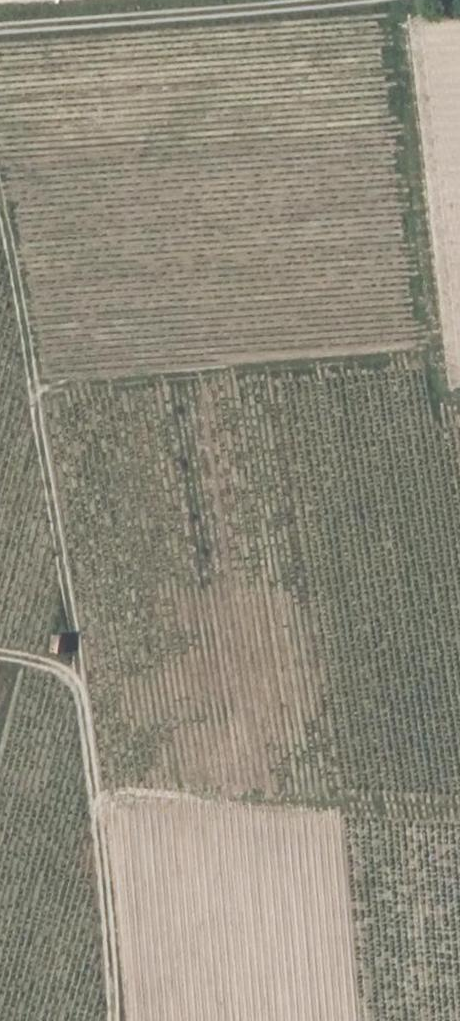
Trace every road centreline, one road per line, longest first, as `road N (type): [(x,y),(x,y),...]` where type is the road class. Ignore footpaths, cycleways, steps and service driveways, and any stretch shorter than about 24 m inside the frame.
road 1 (track): [(74,685),(0,238)]
road 2 (track): [(74,685),(107,1020)]
road 3 (track): [(0,29),(312,0)]

